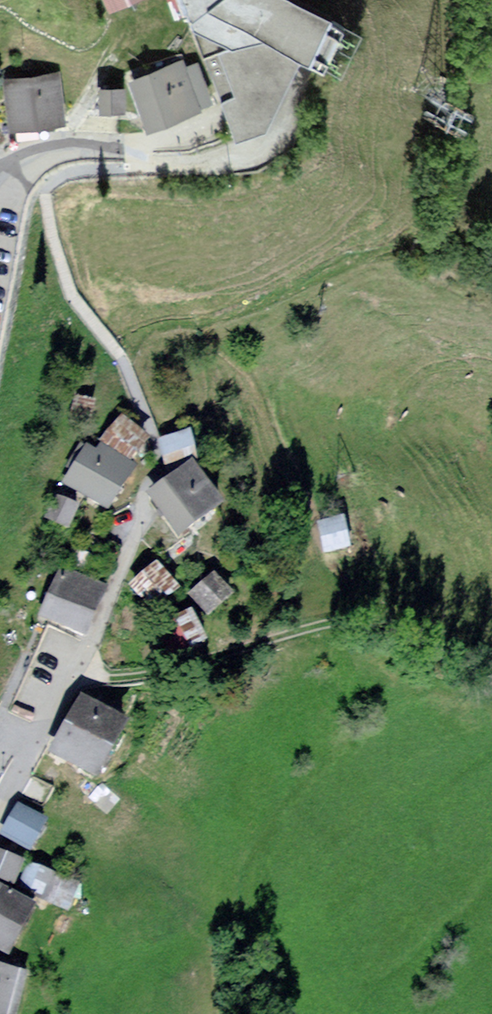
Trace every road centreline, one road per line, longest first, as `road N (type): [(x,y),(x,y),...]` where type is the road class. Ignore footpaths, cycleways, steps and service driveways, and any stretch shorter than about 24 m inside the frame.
road 1 (residential): [(125,352),(170,448),(169,472),(83,675),(32,747),(0,827)]
road 2 (track): [(83,675),(155,673),(351,624),(491,674)]
road 3 (residential): [(0,165),(17,155),(180,138)]

